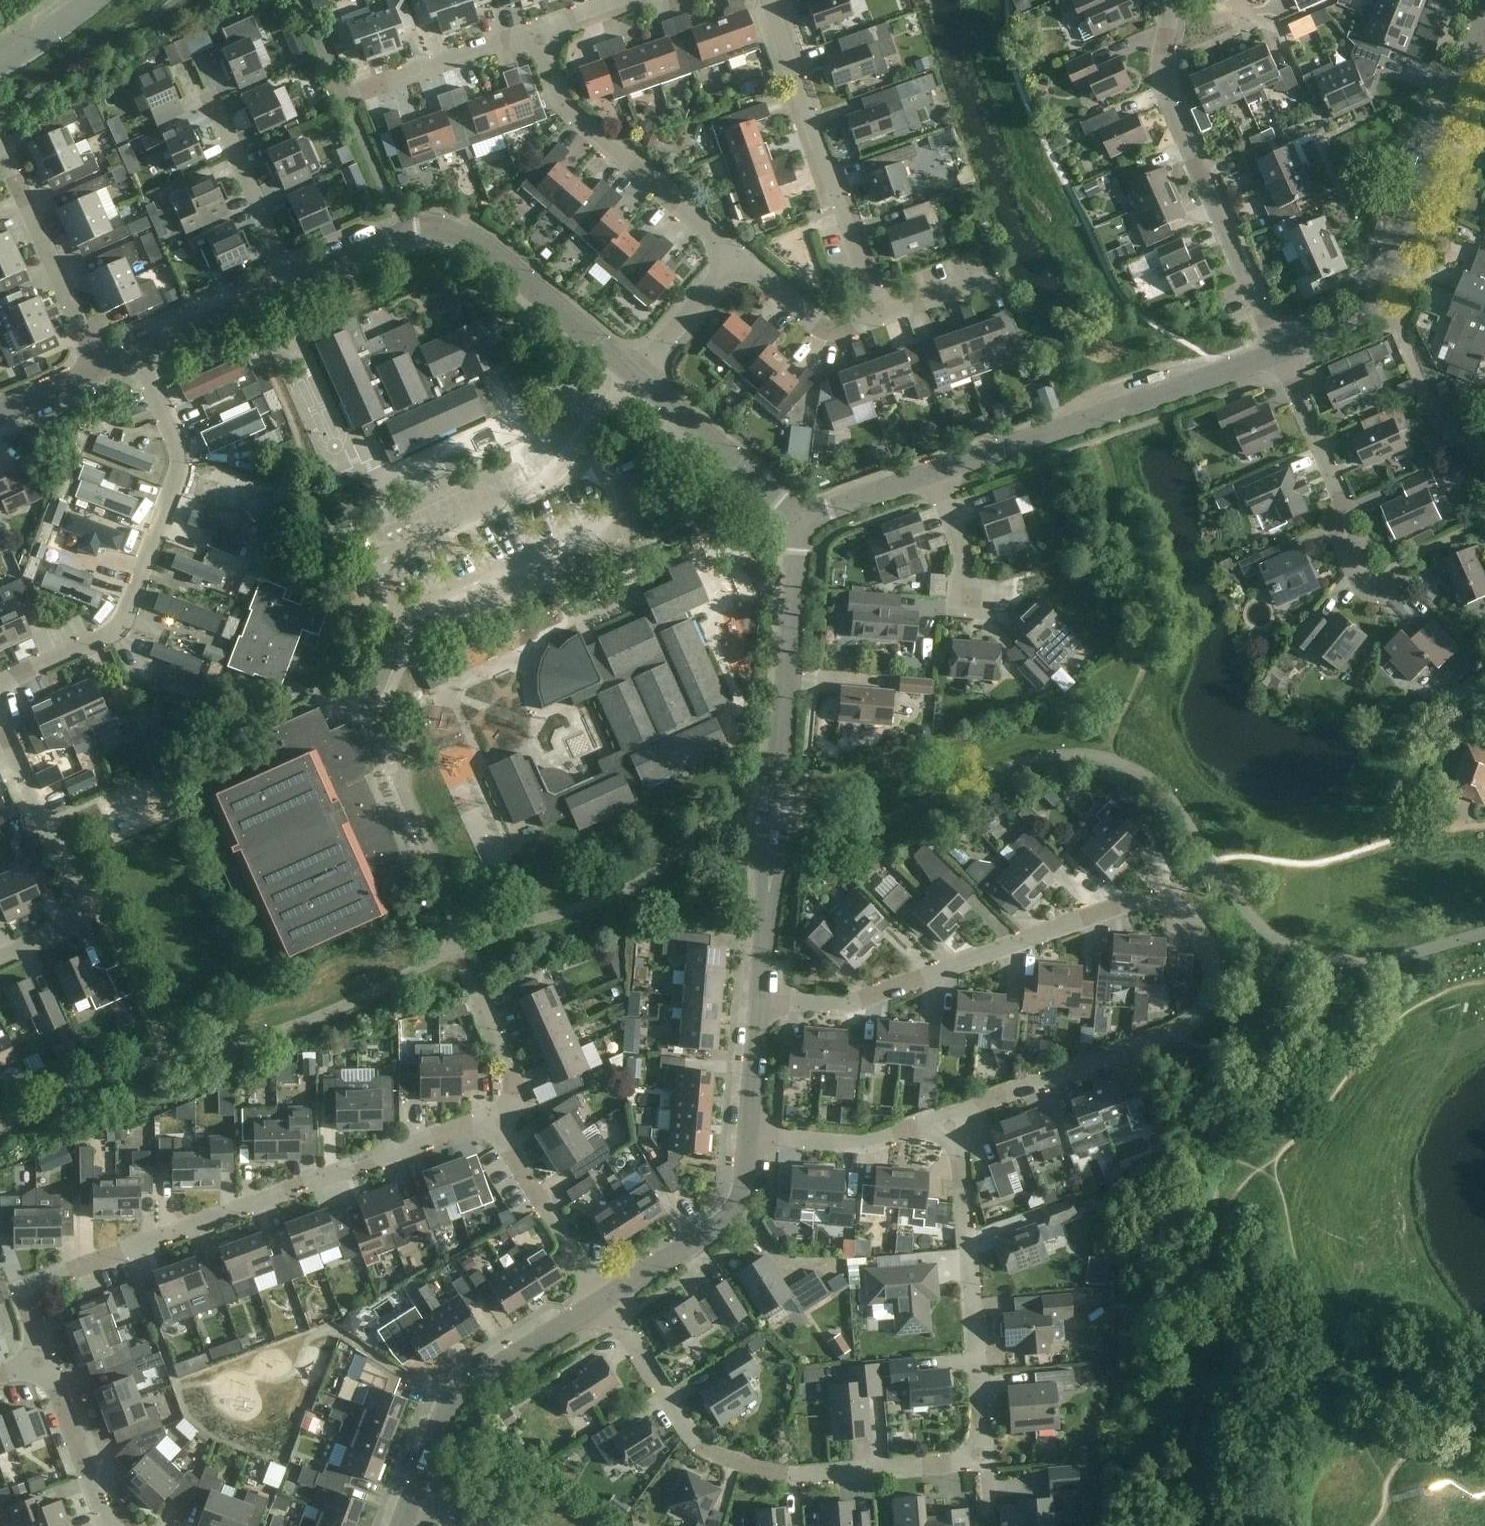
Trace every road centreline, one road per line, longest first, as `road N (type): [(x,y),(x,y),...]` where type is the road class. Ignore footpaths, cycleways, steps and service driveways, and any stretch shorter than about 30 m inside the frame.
road 1 (residential): [(603,1296),(705,1452),(795,1476),(985,1458),(956,1111)]
road 2 (residential): [(956,1111),(1181,1031),(1201,1011),(1212,982),(1200,930),(1177,911),(1138,902),(853,1002),(761,999)]
road 3 (residential): [(45,1357),(23,1290),(487,1118)]
road 4 (unclassified): [(761,999),(802,519)]
road 5 (residential): [(0,681),(119,628),(179,470),(173,431),(137,353)]
road 6 (unclassified): [(634,376),(482,246),(440,227),(404,234),(291,283)]
road 7 (unclassified): [(1280,352),(1368,312),(1381,293),(1481,31)]
road 8 (residential): [(1280,352),(1185,135),(1165,0)]
road 9 (unclassified): [(934,473),(1280,352)]
road 10 (residential): [(879,316),(765,0)]
road 11 (residential): [(398,611),(607,524),(617,499),(588,434)]
road 12 (residential): [(537,28),(571,117),(736,257)]
road 13 (residential): [(588,434),(543,488),(381,560),(376,593),(398,611)]
road 14 (residential): [(0,722),(77,908),(62,930),(0,959)]
road 15 (unclassified): [(412,1496),(448,1402),(603,1296)]
road 16 (residential): [(1396,584),(1372,591),(1356,580),(1337,536),(1339,491),(1280,352)]
road 17 (unclassified): [(603,1296),(721,1221),(746,1178),(749,1134)]
road 18 (residential): [(95,372),(8,159)]
road 19 (unclassified): [(802,519),(634,376)]
road 20 (residential): [(487,1118),(603,1296)]
road 21 (residential): [(749,1134),(850,1143),(956,1111)]
road 22 (residential): [(291,283),(208,91)]
road 23 (residential): [(108,1525),(45,1357)]
road 24 (residential): [(736,257),(822,328),(840,331),(879,316)]
road 25 (unclassified): [(291,283),(137,353)]
road 26 (residential): [(537,28),(381,84)]
road 27 (residential): [(634,376),(736,257)]
road 28 (residential): [(487,1118),(519,1097),(477,999)]
road 29 (unclassified): [(802,519),(934,473)]
road 30 (unclassified): [(749,1134),(761,999)]
road 31 (residential): [(970,597),(934,473)]

